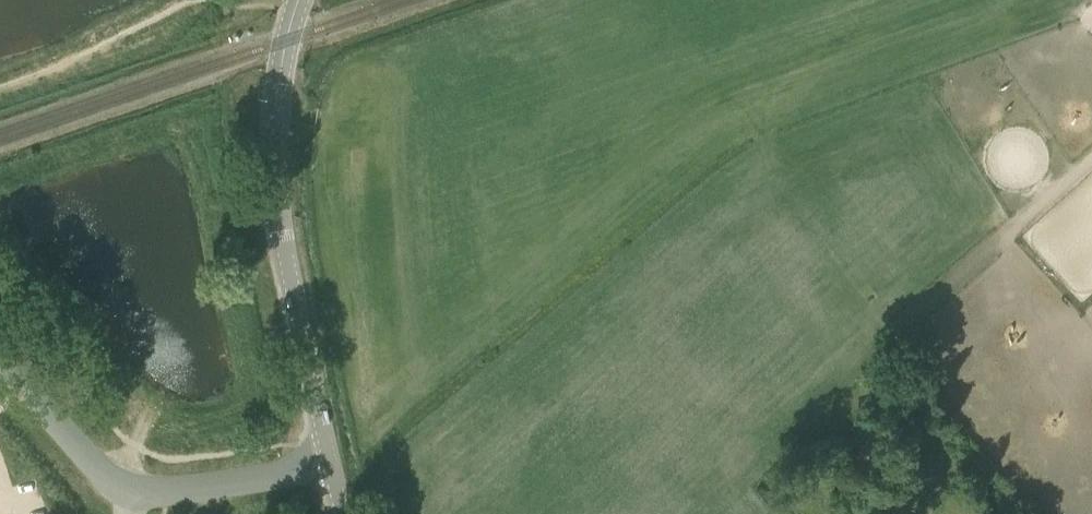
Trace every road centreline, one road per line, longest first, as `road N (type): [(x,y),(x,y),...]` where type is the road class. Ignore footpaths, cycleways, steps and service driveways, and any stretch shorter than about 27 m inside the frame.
road 1 (secondary): [(332,468),(275,194),(278,102),(298,0)]
road 2 (unclassified): [(0,355),(126,492),(179,492),(332,468)]

